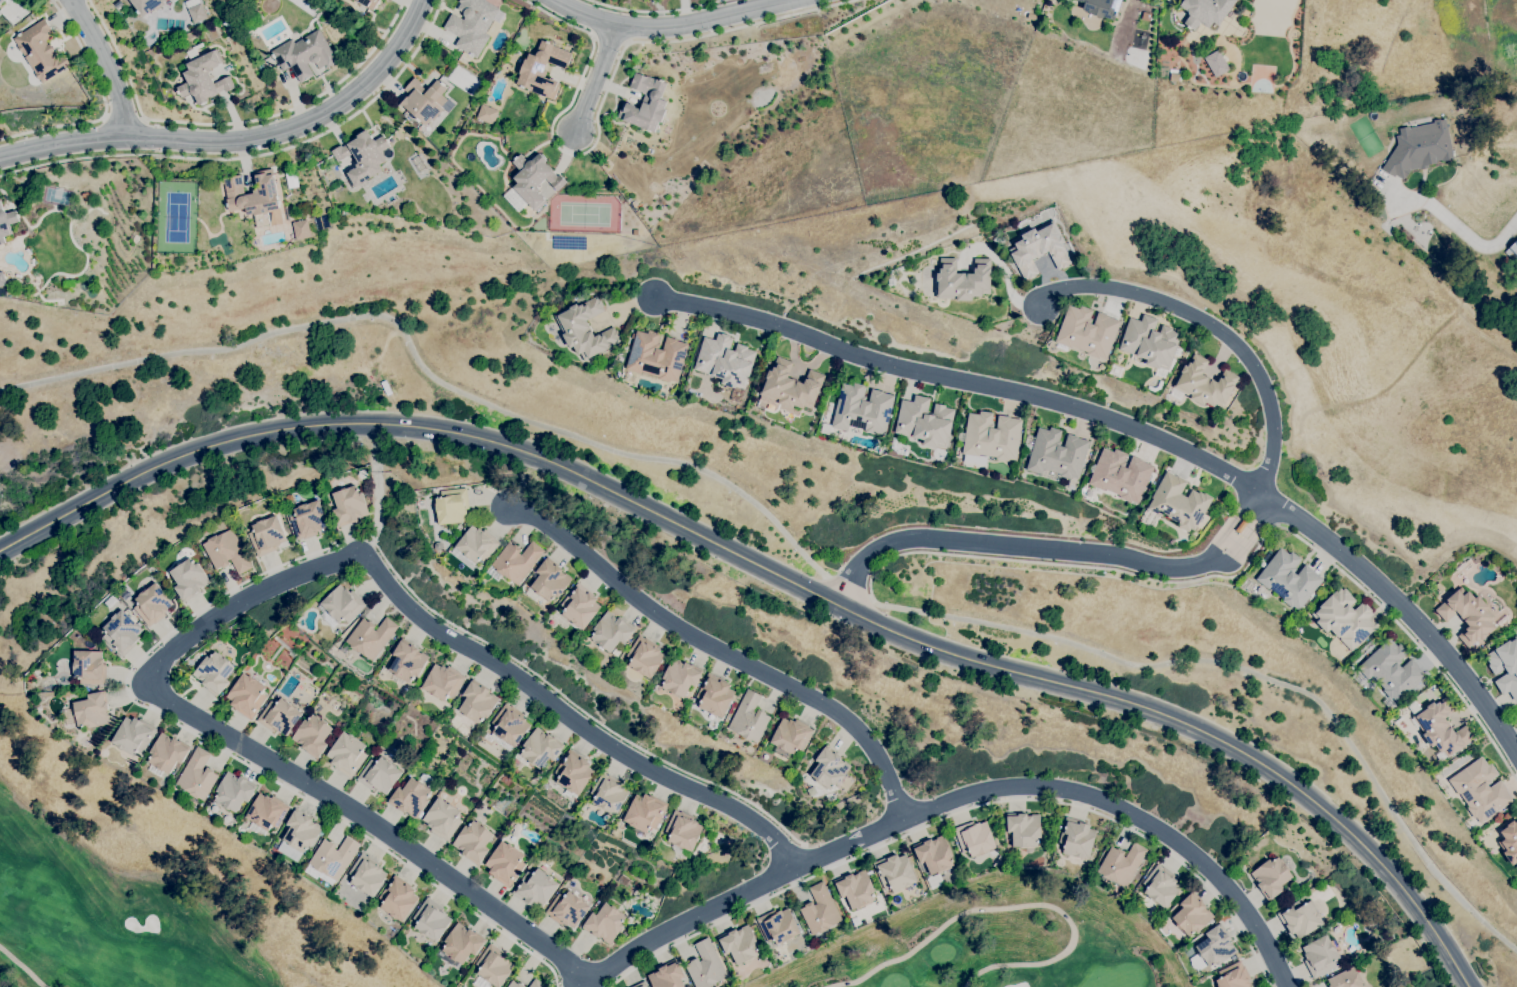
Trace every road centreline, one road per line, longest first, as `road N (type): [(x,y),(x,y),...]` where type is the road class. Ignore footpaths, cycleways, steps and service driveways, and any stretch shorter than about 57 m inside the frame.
road 1 (tertiary): [(0,549),(142,472),(249,434),(375,423),(480,437),(552,462),(924,644),(1129,701),(1226,743),(1307,795),(1377,858),(1470,986)]
road 2 (residential): [(601,971),(575,979),(560,955),(418,853),(153,691),(146,673),(238,601),(358,550),(415,615),(636,762),(746,814),(794,866)]
road 3 (residential): [(654,296),(768,321),(891,365),(1071,405),(1208,460),(1382,587),(1471,685),(1516,755)]
road 4 (residential): [(1287,986),(1246,910),(1195,855),(1104,800),(1040,786),(985,789),(904,817),(663,932),(601,971)]
road 5 (residential): [(904,817),(885,769),(846,718),(672,625),(525,510),(507,505)]
road 6 (residential): [(0,157),(81,141),(278,134),(361,85),(406,39),(421,0)]
road 7 (residential): [(840,606),(860,562),(905,539),(1105,554),(1166,568),(1219,557)]
road 8 (track): [(964,986),(993,965),(1056,958),(1072,942),(1071,923),(1039,904),(967,911),(904,956),(828,986)]
road 9 (residential): [(1255,490),(1272,459),(1272,414),(1257,372),(1226,335),(1122,289),(1072,286),(1040,305)]
road 10 (residential): [(560,0),(617,23),(659,25),(794,0)]
road 11 (residential): [(130,137),(113,78),(71,0)]

